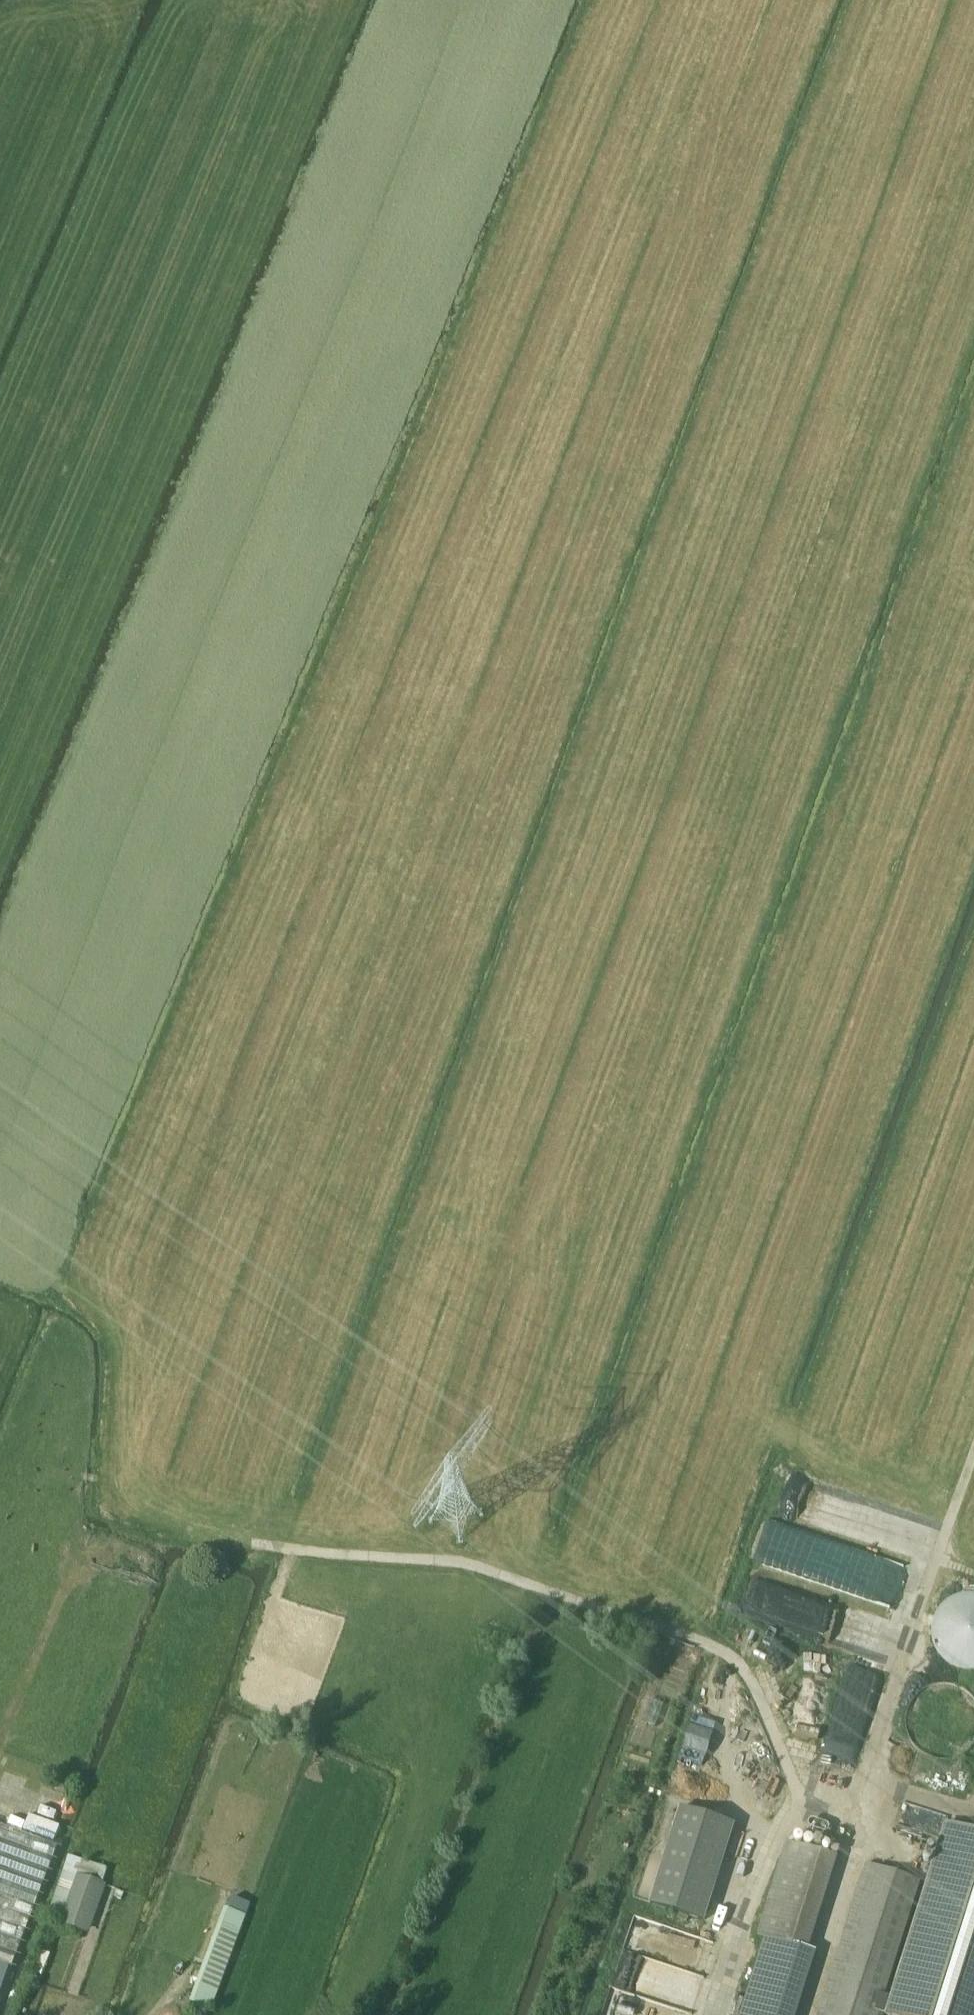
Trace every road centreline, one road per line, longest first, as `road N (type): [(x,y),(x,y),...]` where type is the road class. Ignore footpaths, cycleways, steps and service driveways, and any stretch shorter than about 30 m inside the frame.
road 1 (track): [(800,2014),(918,1595),(973,1441)]

